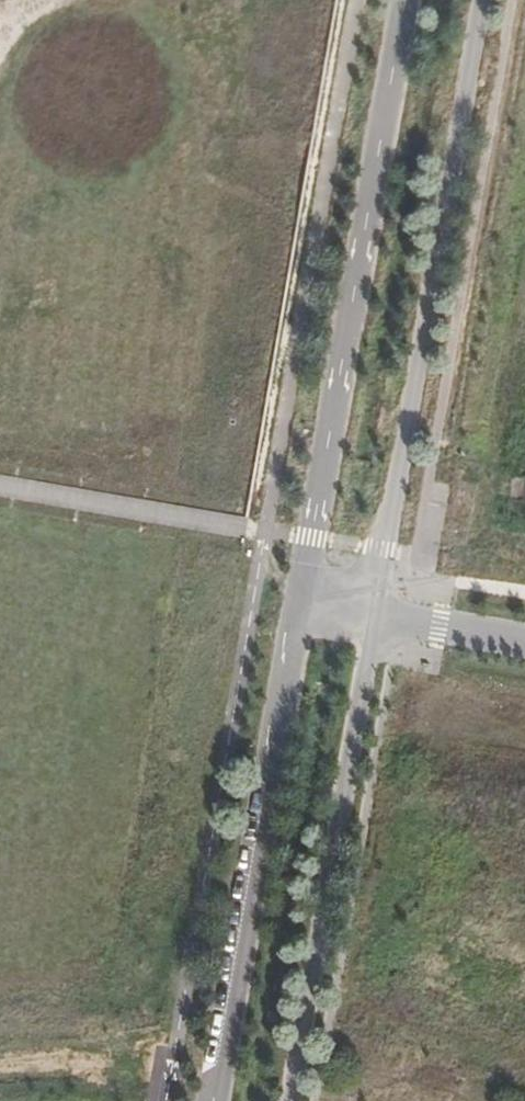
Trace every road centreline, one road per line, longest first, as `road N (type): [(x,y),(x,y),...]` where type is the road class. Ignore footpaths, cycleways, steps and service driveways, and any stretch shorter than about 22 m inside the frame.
road 1 (tertiary): [(372,623),(478,0)]
road 2 (tertiary): [(406,0),(295,608)]
road 3 (tertiary): [(295,608),(209,1100)]
road 4 (tertiary): [(292,1100),(372,623)]
road 5 (unclassified): [(372,623),(524,649)]

